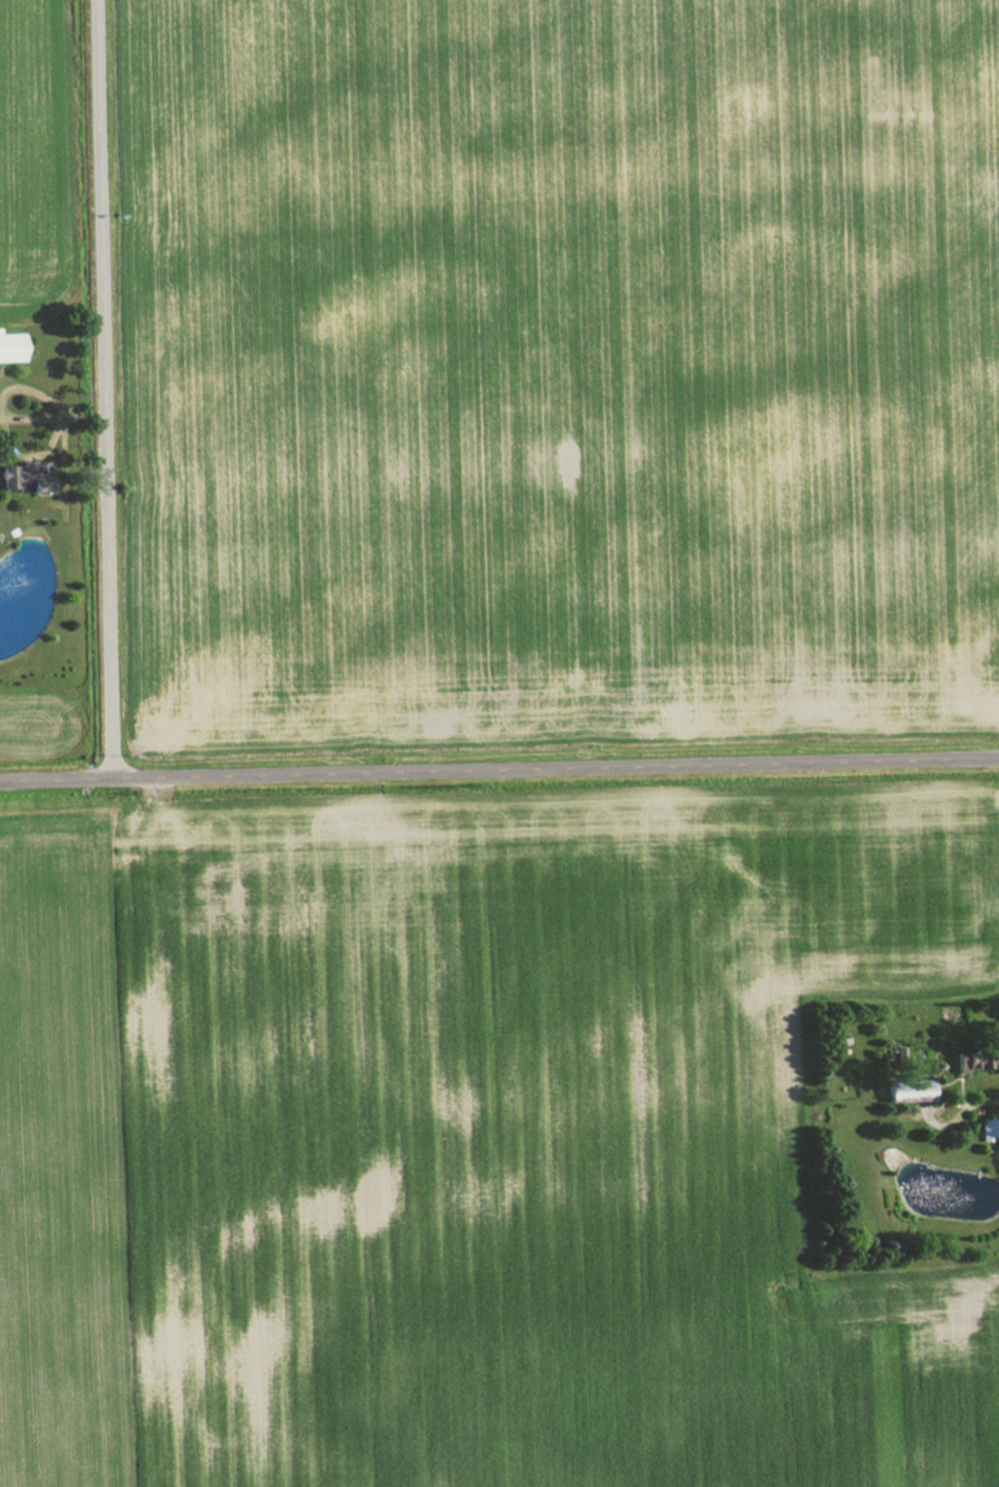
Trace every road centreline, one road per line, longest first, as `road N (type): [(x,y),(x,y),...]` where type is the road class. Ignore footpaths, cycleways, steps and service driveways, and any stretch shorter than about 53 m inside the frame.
road 1 (residential): [(0,776),(998,758)]
road 2 (residential): [(115,773),(96,0)]

